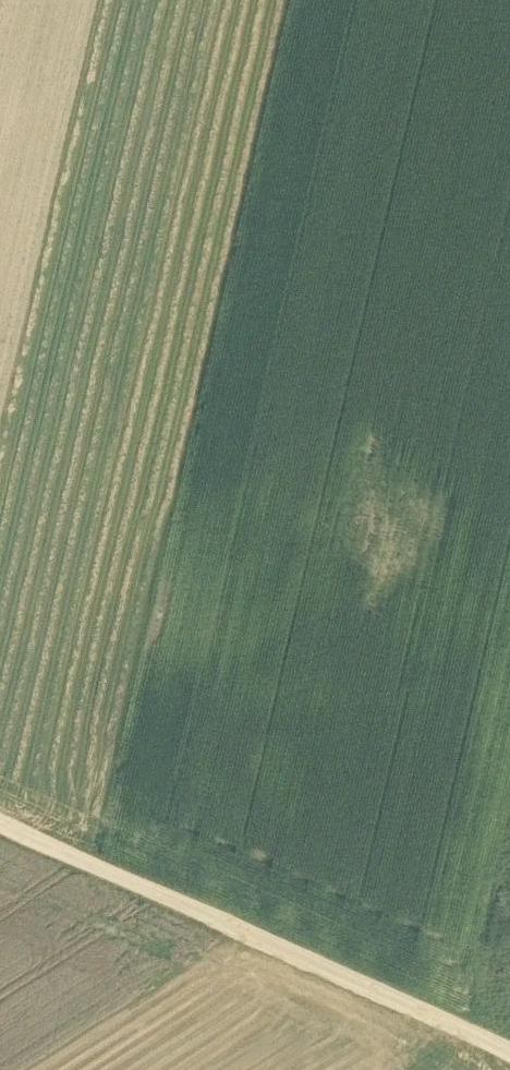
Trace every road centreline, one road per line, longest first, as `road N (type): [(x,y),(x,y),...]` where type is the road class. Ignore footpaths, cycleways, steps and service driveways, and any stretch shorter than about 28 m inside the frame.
road 1 (track): [(509,1065),(0,827)]

